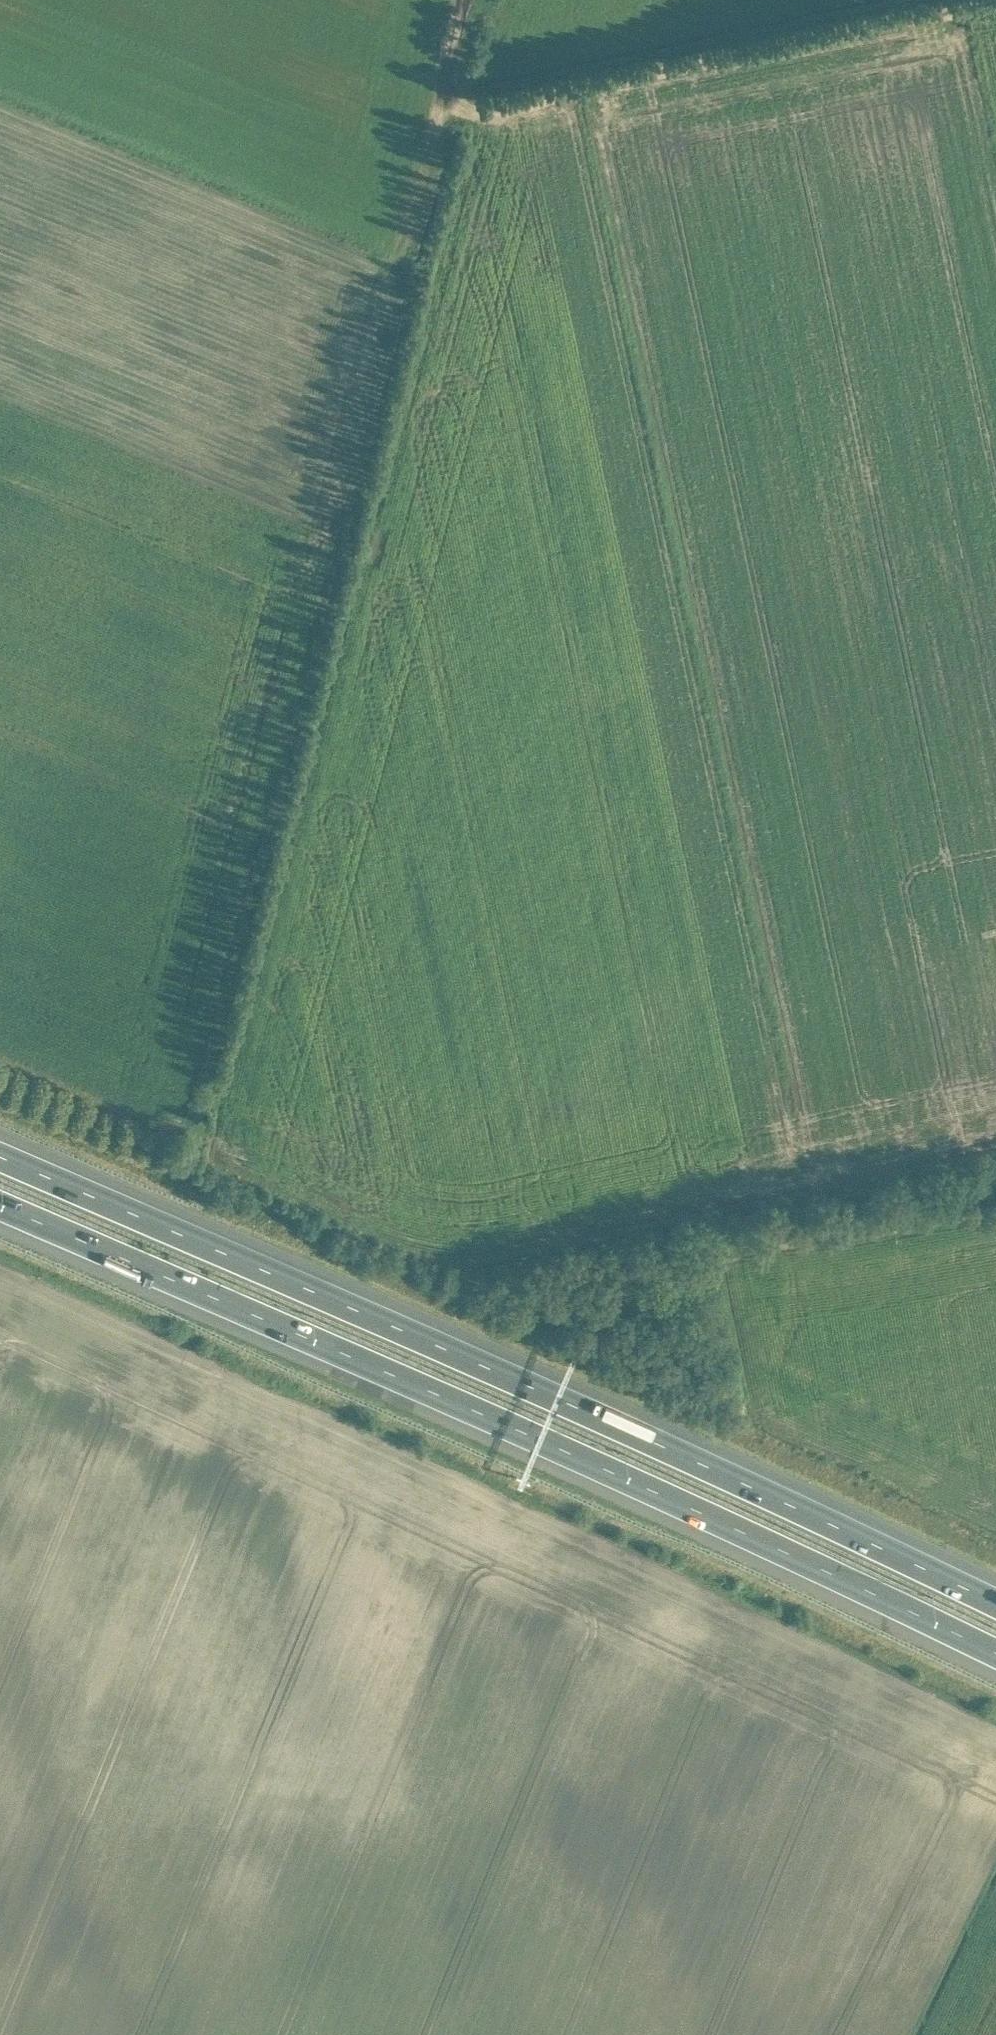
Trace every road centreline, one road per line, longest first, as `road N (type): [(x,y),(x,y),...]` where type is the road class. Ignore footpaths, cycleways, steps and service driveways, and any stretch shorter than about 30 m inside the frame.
road 1 (motorway): [(995,1604),(0,1156)]
road 2 (motorway): [(0,1205),(516,1428),(995,1651)]

